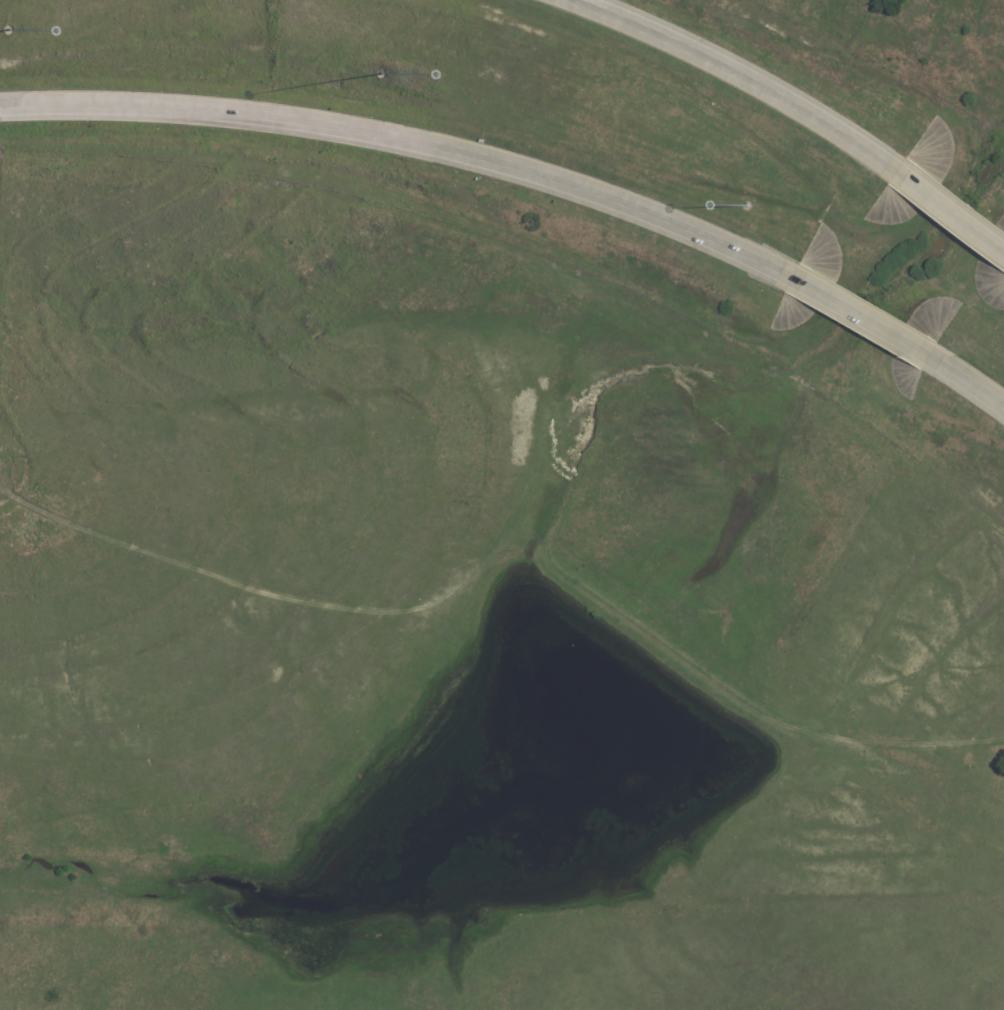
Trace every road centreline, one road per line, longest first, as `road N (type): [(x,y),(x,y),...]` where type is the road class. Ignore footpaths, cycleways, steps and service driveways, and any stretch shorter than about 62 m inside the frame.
road 1 (motorway): [(0,107),(267,116),(416,145),(593,190),(789,274)]
road 2 (motorway): [(888,170),(764,87),(563,0)]
road 3 (motorway): [(789,274),(932,356)]
road 4 (motorway): [(1003,254),(888,170)]

